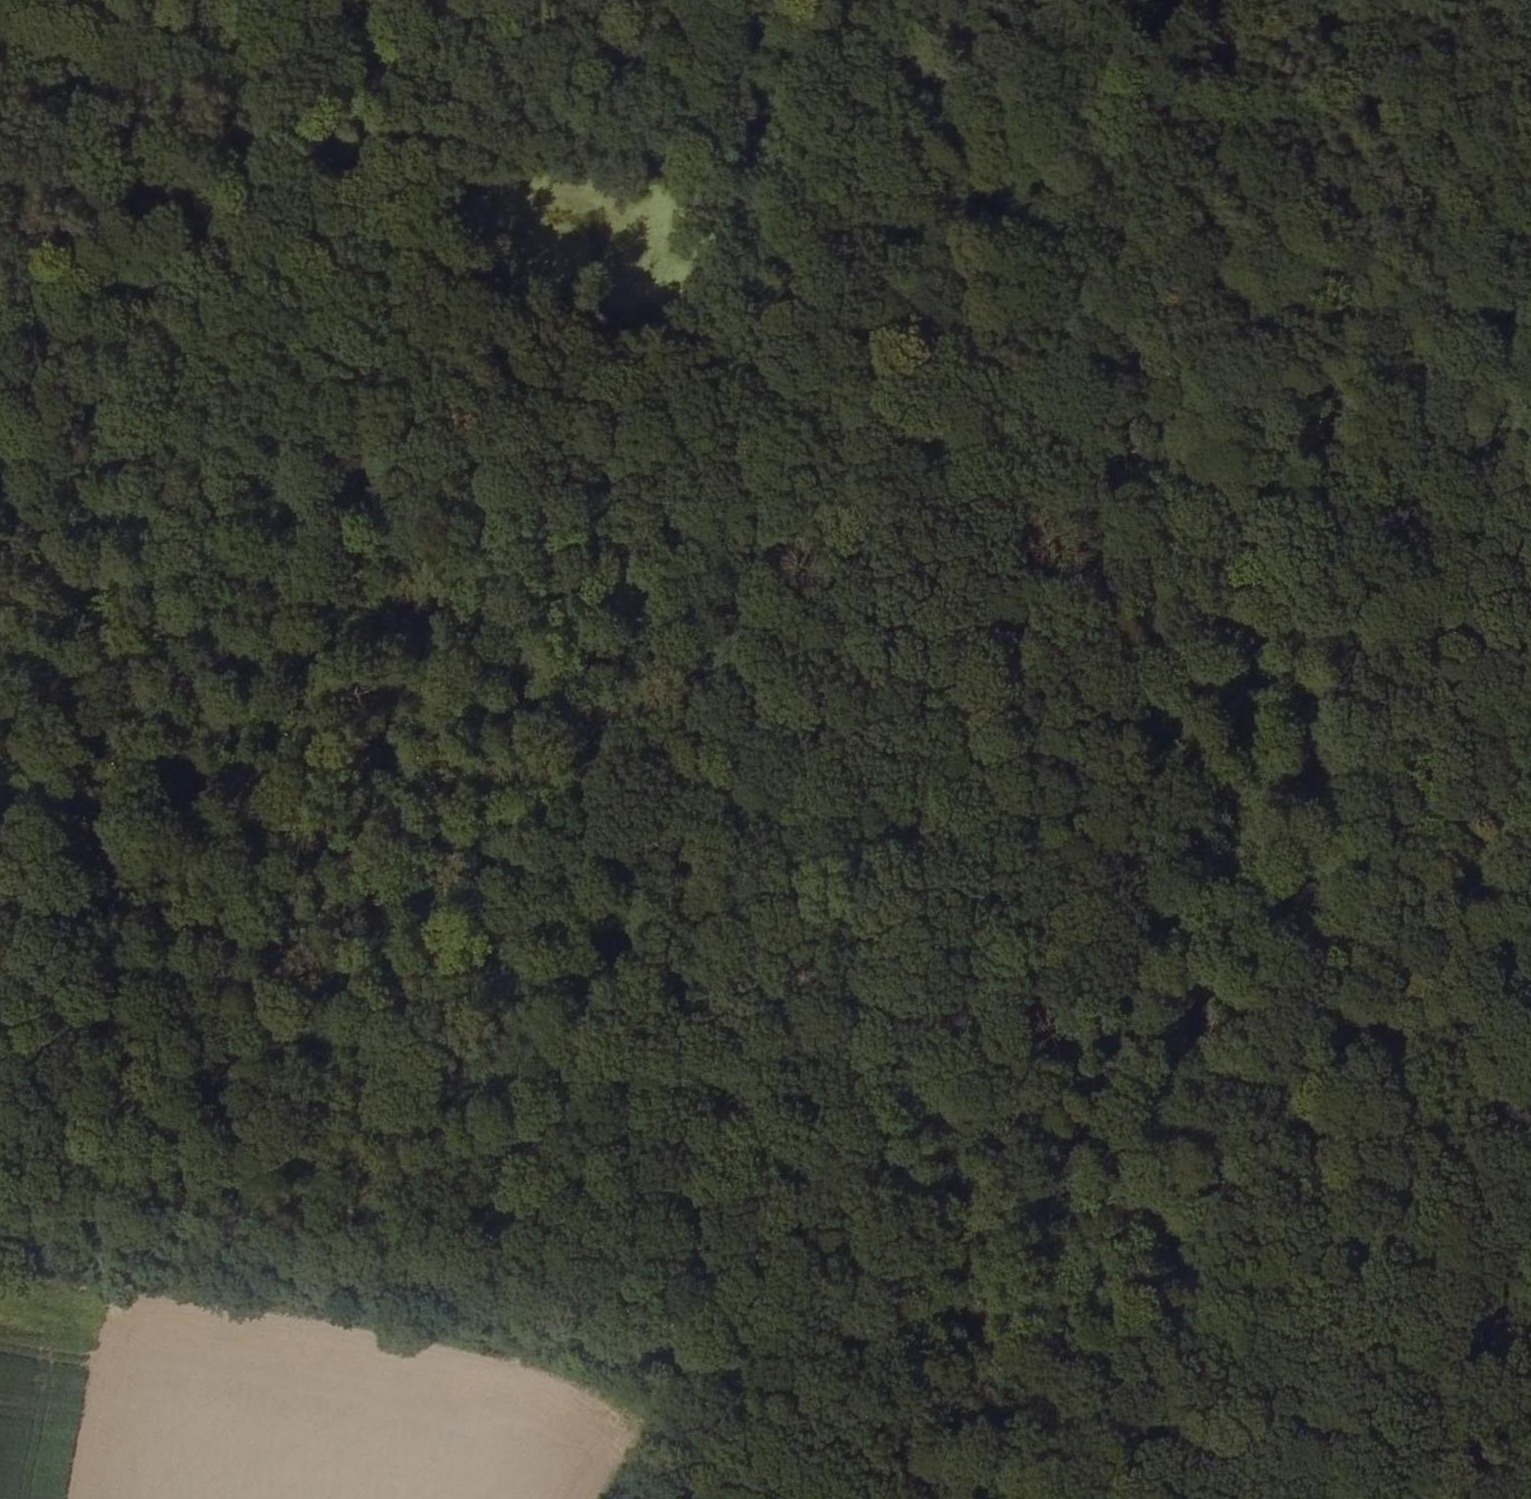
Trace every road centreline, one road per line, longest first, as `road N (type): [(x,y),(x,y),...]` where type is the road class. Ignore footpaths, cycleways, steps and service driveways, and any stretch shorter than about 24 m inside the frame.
road 1 (track): [(0,1243),(707,1396)]
road 2 (track): [(947,1498),(707,1396)]
road 3 (track): [(707,1396),(598,1498)]

